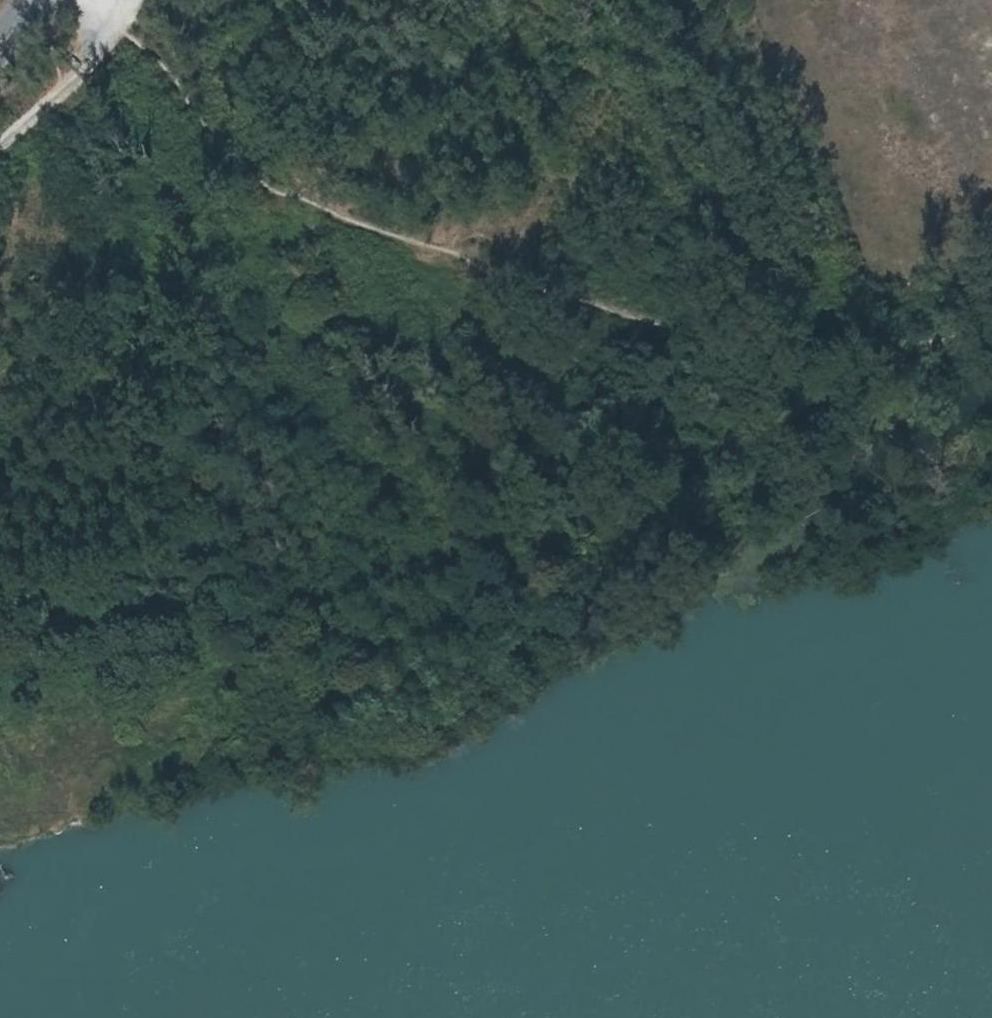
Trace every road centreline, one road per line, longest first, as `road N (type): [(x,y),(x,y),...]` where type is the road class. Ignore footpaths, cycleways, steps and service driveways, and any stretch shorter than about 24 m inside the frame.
road 1 (track): [(111,43),(0,154)]

